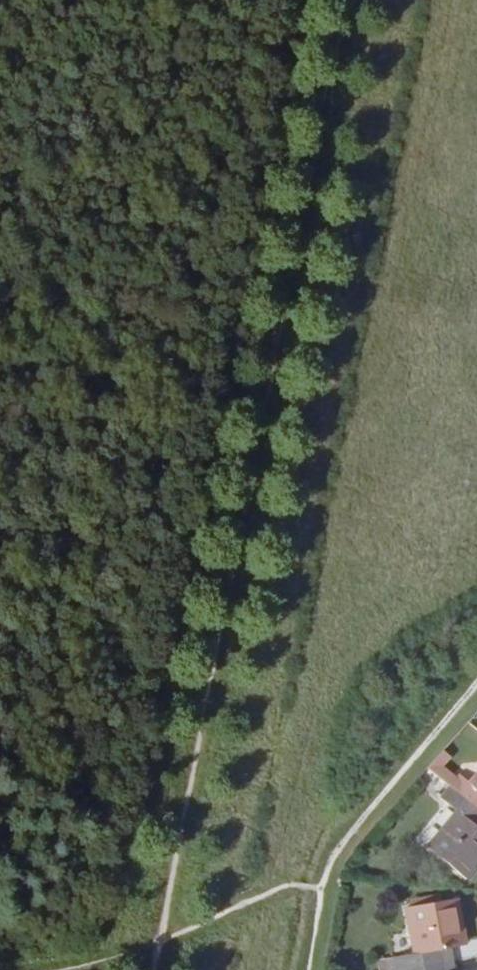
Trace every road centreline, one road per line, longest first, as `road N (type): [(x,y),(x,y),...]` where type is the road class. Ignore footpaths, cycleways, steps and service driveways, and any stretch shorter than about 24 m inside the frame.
road 1 (track): [(157,969),(344,0)]
road 2 (track): [(321,888),(326,865),(476,675)]
road 3 (track): [(321,888),(280,887),(74,969)]

